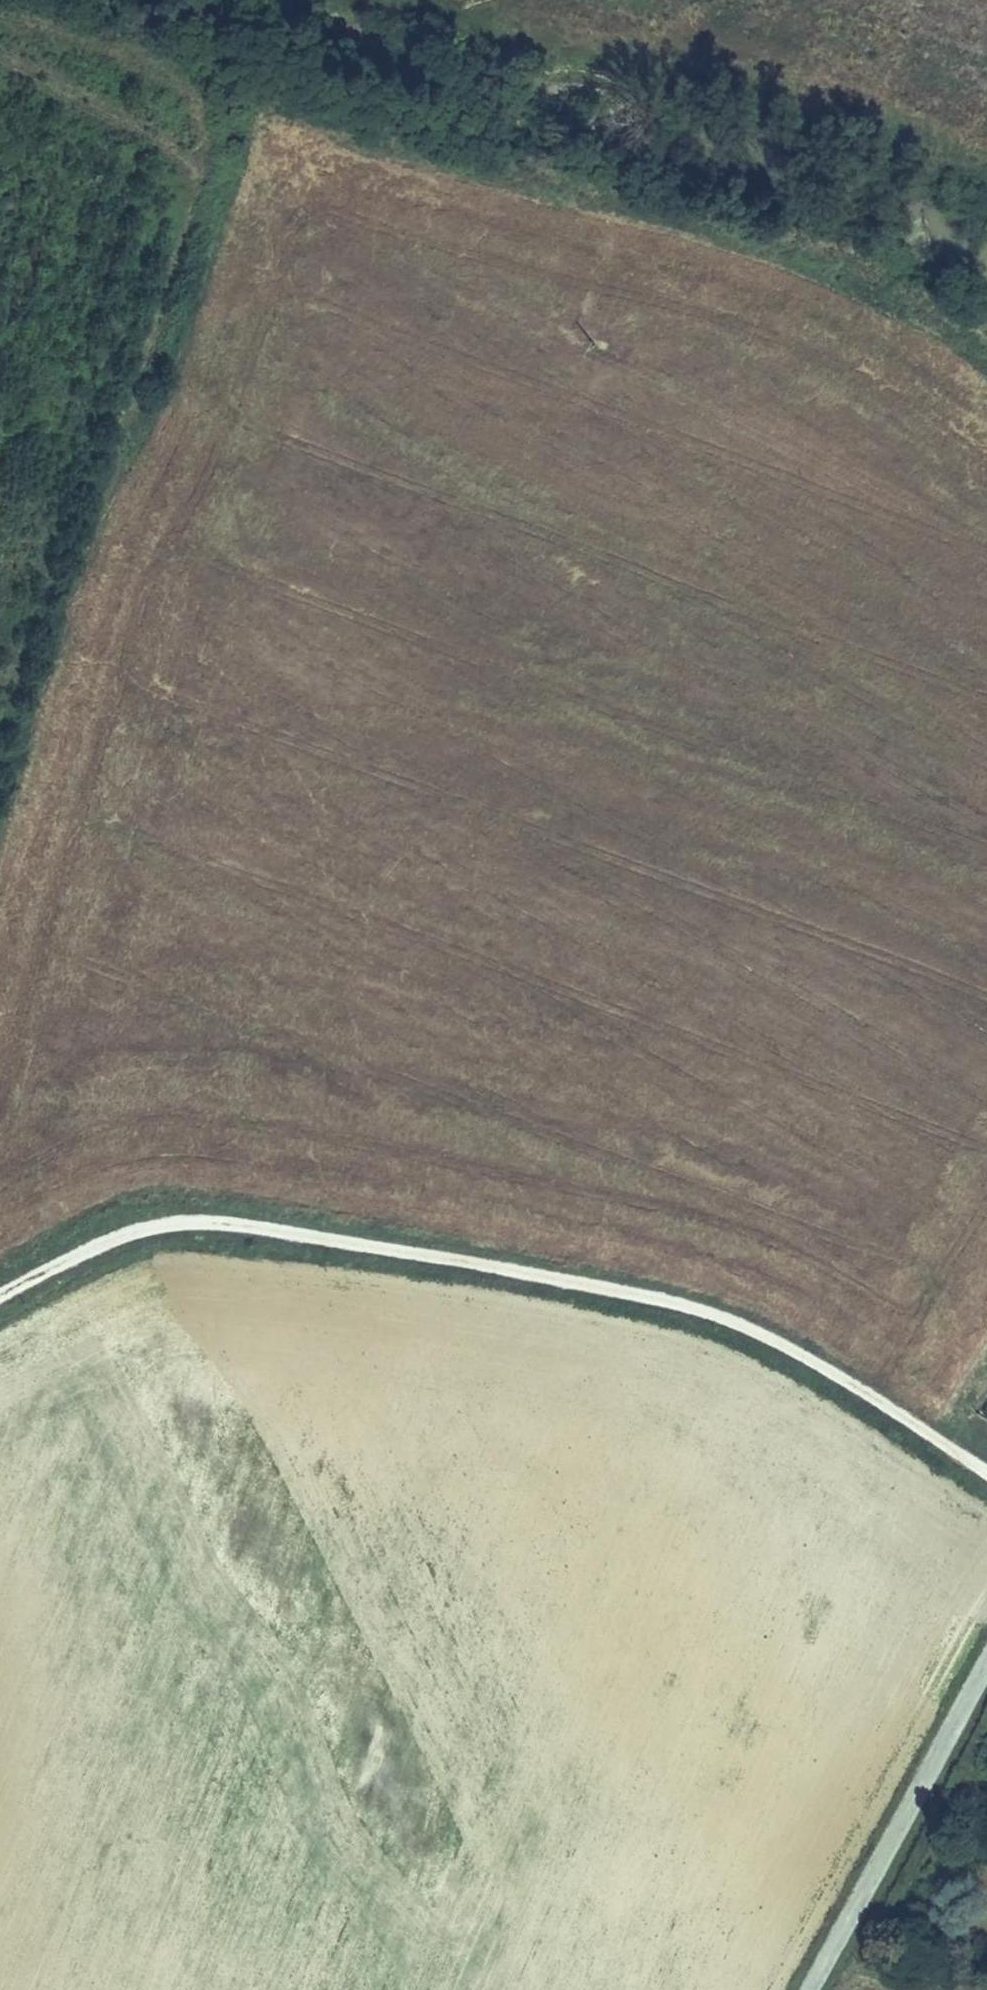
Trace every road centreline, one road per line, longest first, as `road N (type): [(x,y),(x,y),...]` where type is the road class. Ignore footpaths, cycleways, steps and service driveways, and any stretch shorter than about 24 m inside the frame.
road 1 (track): [(0,1297),(105,1243),(150,1226),(197,1222),(627,1294),(788,1349),(986,1475)]
road 2 (unclassified): [(810,1989),(986,1668)]

